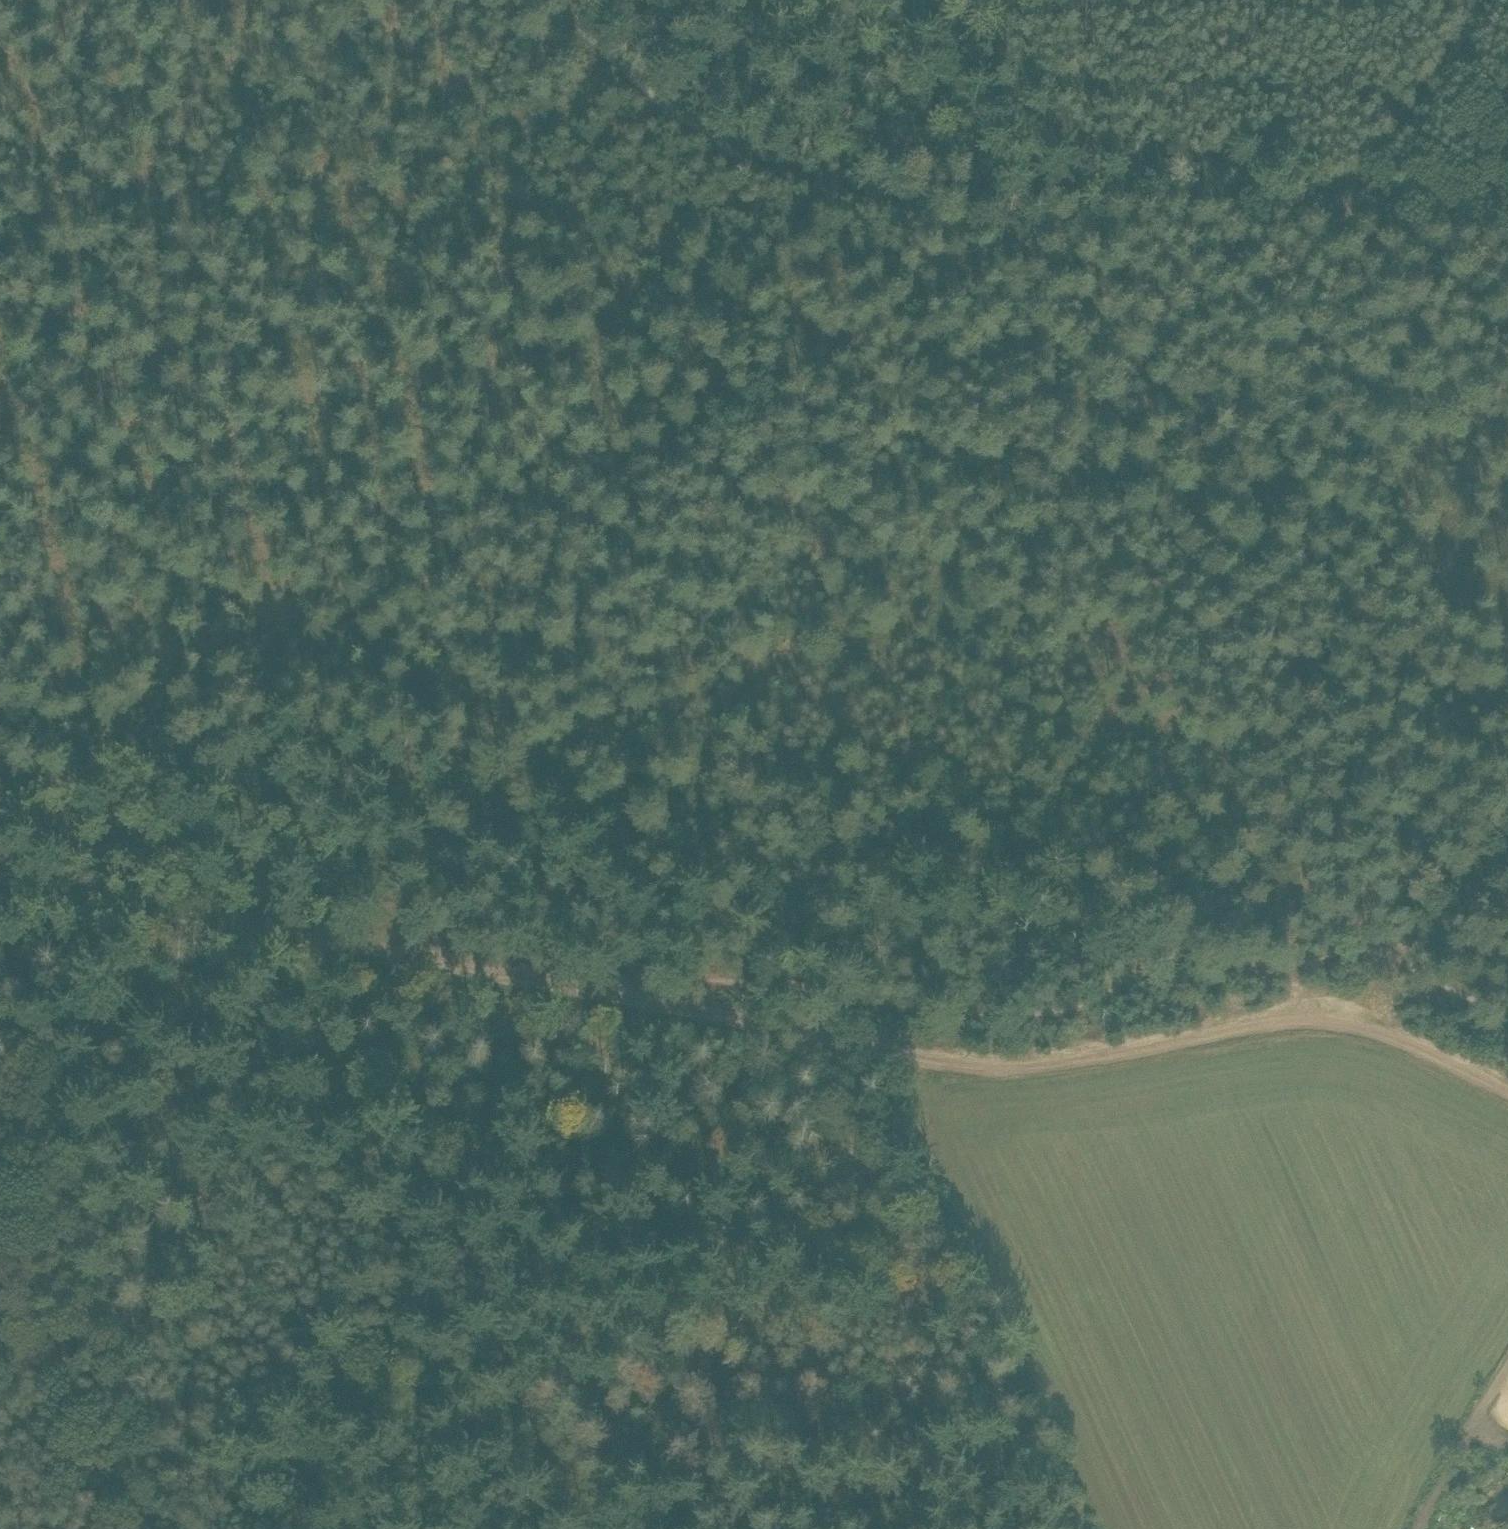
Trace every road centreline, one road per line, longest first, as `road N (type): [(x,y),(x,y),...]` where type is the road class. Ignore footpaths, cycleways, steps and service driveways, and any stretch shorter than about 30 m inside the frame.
road 1 (track): [(0,763),(32,788),(64,784),(1027,242),(1117,203),(1142,198),(1507,239)]
road 2 (track): [(0,875),(993,1060),(1070,1052),(1332,988)]
road 3 (track): [(1332,988),(1507,1068)]

